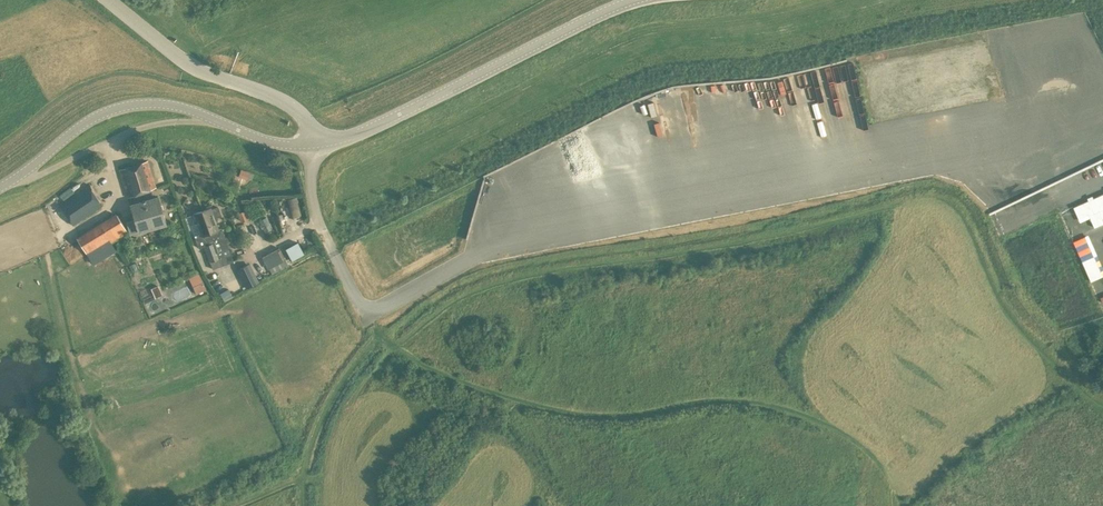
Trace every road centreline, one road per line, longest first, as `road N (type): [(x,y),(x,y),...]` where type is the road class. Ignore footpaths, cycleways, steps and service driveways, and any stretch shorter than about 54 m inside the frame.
road 1 (tertiary): [(313,144),(370,129),(634,0)]
road 2 (tertiary): [(0,188),(91,119),(126,106),(170,105),(265,140),(313,144)]
road 3 (unclassified): [(313,144),(307,123),(288,104),(185,63),(109,0)]

